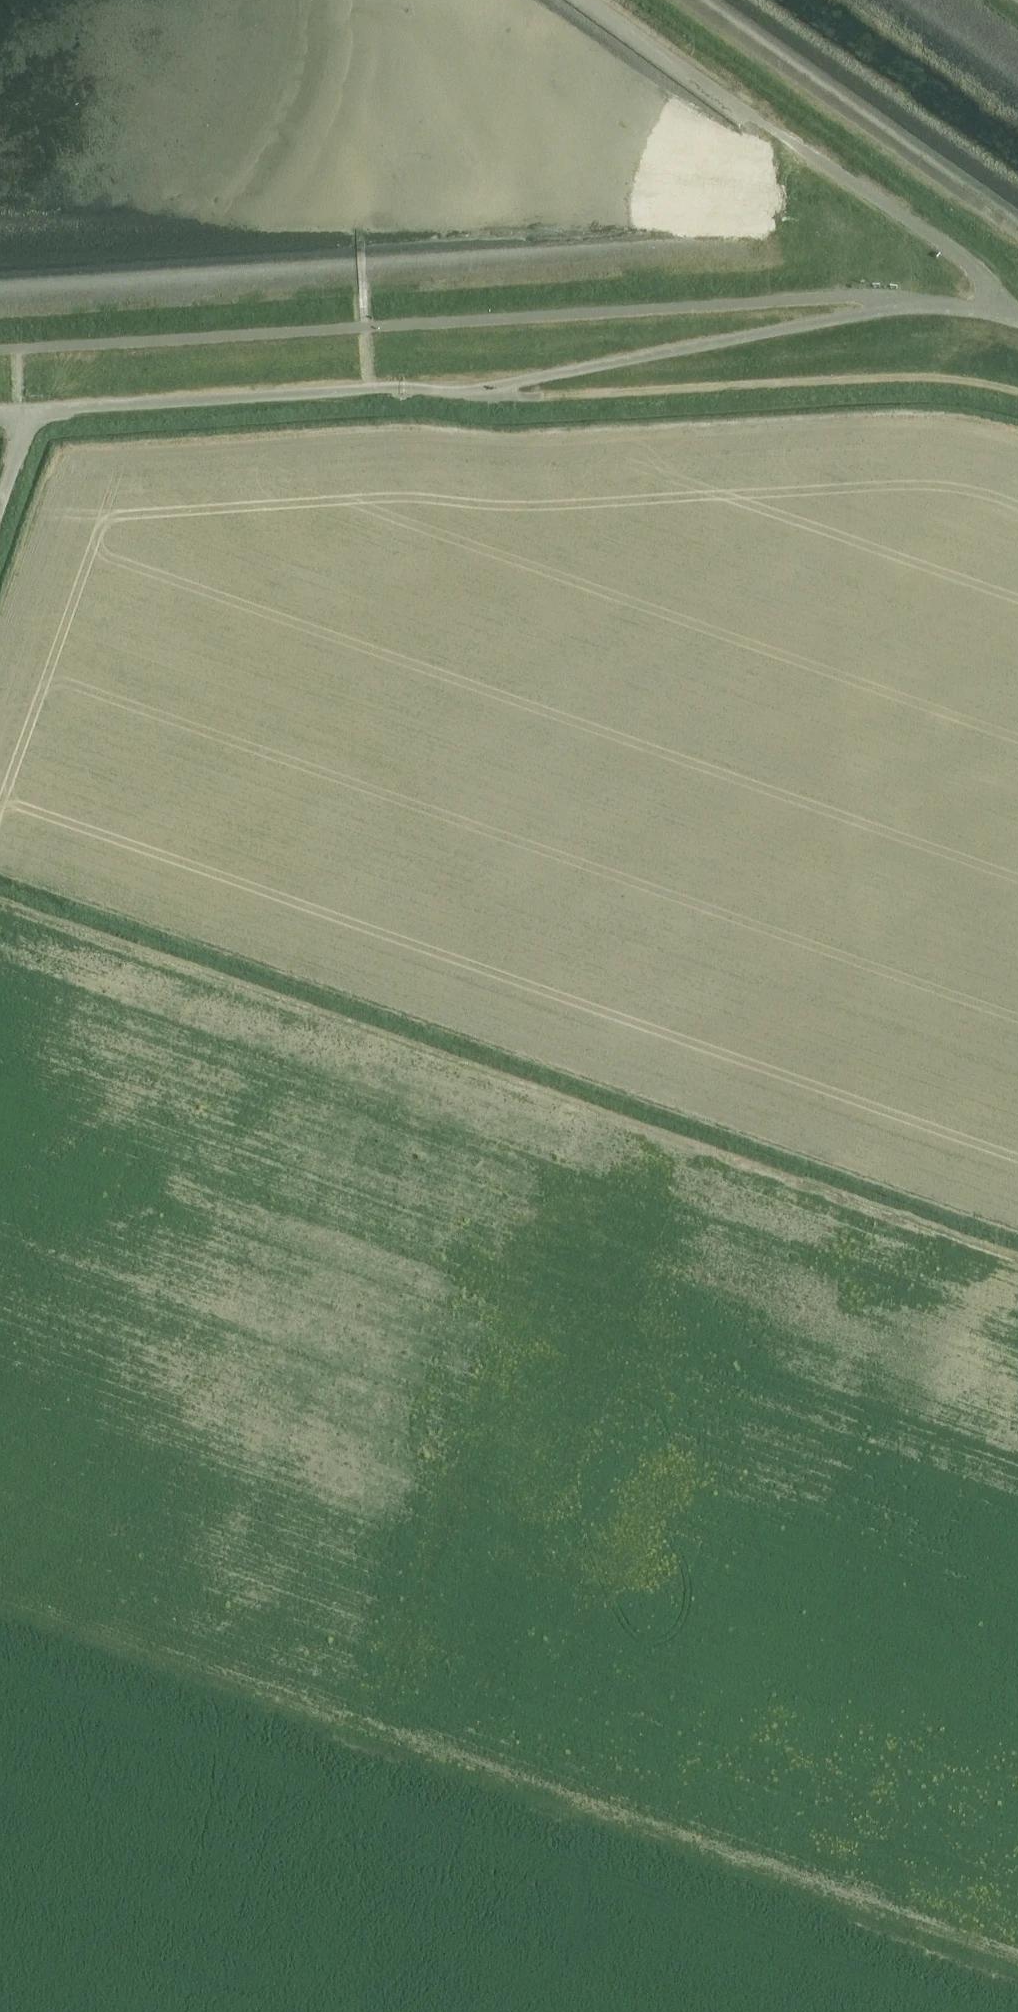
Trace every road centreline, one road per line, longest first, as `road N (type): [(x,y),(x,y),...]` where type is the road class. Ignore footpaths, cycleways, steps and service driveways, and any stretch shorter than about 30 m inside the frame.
road 1 (track): [(1017,396),(955,383),(539,403),(475,393)]
road 2 (unclassified): [(404,388),(32,414)]

